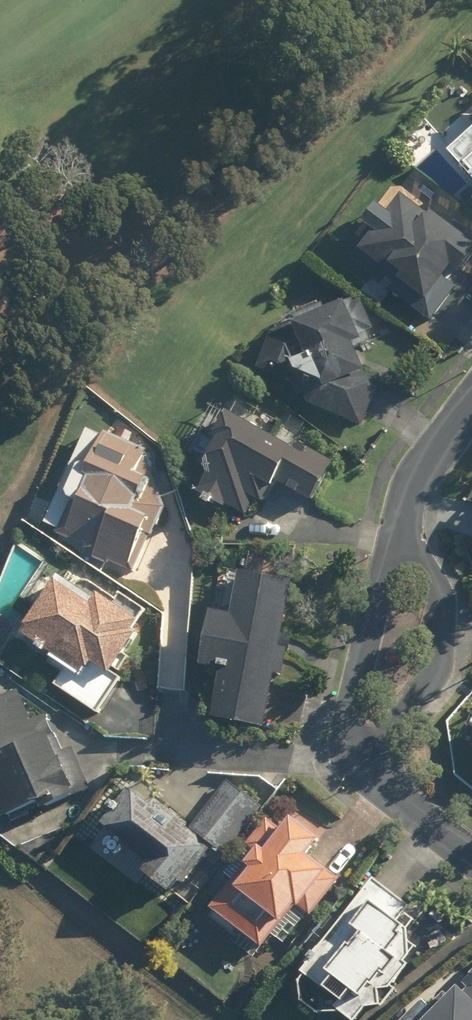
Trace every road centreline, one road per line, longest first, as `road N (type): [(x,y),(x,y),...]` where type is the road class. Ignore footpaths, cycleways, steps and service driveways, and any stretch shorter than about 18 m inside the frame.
road 1 (residential): [(405,523),(437,589),(442,645),(437,667),(374,766)]
road 2 (residential): [(374,766),(359,739),(357,702),(380,591),(405,523)]
road 3 (residential): [(405,523),(432,454),(471,403)]
road 4 (residential): [(471,856),(402,801),(374,766)]

